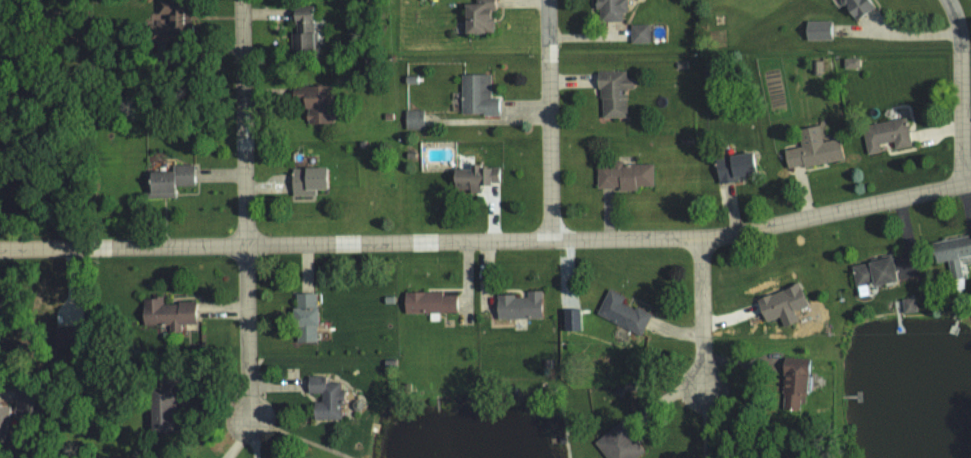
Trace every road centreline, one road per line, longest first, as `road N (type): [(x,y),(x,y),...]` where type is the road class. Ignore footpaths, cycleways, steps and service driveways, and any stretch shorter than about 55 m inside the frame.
road 1 (residential): [(0,249),(720,236),(970,184)]
road 2 (residential): [(242,0),(249,417)]
road 3 (residential): [(552,240),(547,0)]
road 4 (residential): [(965,185),(960,35),(948,0)]
road 5 (residential): [(700,237),(703,389)]

